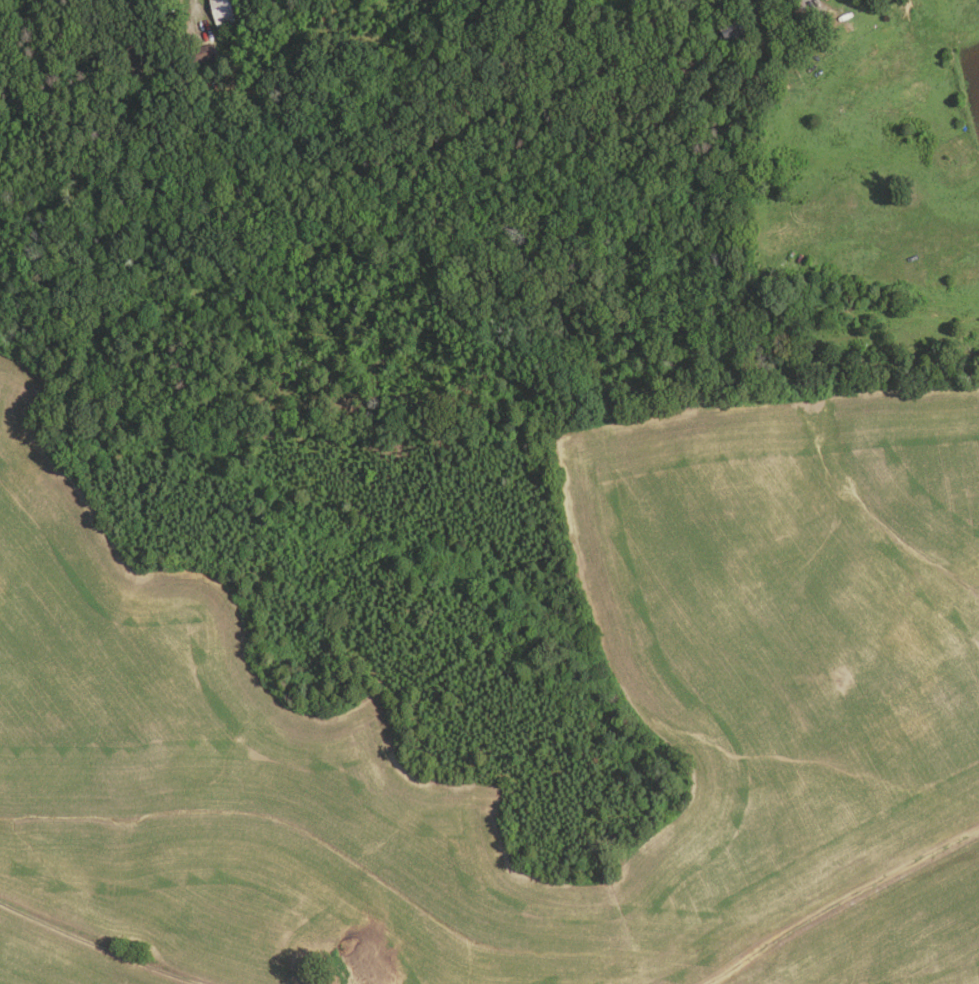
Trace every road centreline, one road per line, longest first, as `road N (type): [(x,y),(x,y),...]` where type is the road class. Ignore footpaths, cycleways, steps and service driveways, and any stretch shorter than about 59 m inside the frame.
road 1 (track): [(713,983),(828,908),(978,831)]
road 2 (track): [(0,905),(194,983)]

